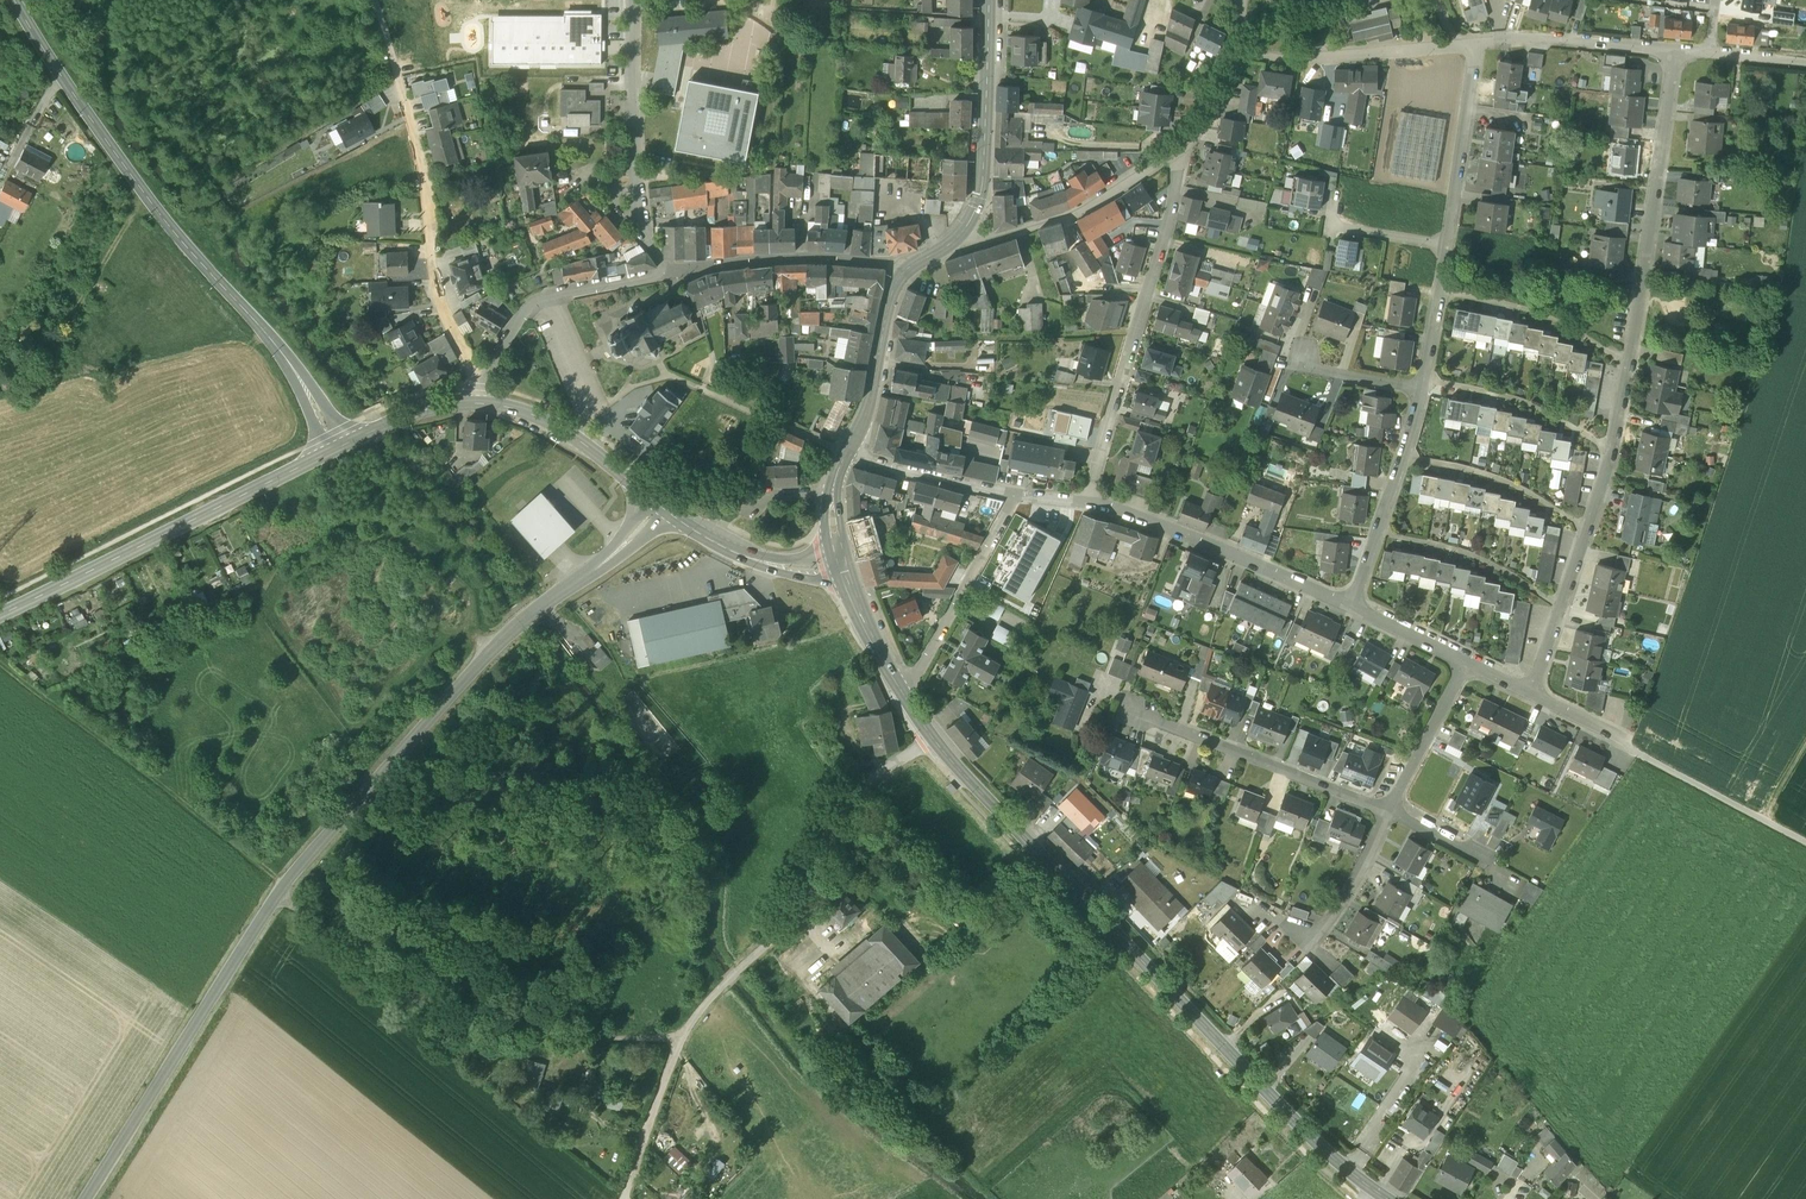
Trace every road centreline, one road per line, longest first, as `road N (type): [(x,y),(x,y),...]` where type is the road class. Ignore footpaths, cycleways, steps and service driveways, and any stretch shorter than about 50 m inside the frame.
road 1 (secondary): [(83,1198),(275,893),(499,641),(625,545),(661,506)]
road 2 (residential): [(1675,51),(1612,450),(1534,695)]
road 3 (secondary): [(933,738),(1312,1136),(1390,1198)]
road 4 (tertiary): [(17,0),(160,214),(286,356),(337,448)]
road 5 (track): [(275,893),(453,1040),(681,1039)]
road 6 (residential): [(486,374),(449,322),(433,269),(422,170),(374,0)]
road 7 (secondary): [(0,615),(337,448)]
road 8 (residential): [(1088,503),(1175,194),(1176,146)]
road 9 (unclassified): [(740,968),(800,911),(842,800),(933,738)]
road 10 (residential): [(1088,503),(1189,535),(1350,605)]
road 11 (residential): [(632,0),(631,196),(639,227),(669,271)]
road 12 (residential): [(1127,707),(1389,807)]
road 13 (track): [(624,1198),(681,1039),(740,968)]
road 14 (secondary): [(987,0),(983,189),(960,242)]
road 15 (residential): [(1176,146),(1066,218),(960,242)]
road 16 (residential): [(904,270),(828,257),(669,271)]
road 17 (residential): [(904,693),(1015,494)]
road 18 (residential): [(1350,605),(1421,390)]
road 19 (residential): [(669,271),(543,296),(522,314),(486,374)]
road 20 (residential): [(1455,45),(1308,61),(1236,50)]
road 21 (secondary): [(477,403),(568,431),(661,506)]
road 22 (track): [(1627,743),(1805,842)]
road 23 (residential): [(1446,244),(1476,43)]
road 24 (residential): [(1675,51),(1535,38),(1476,43)]
road 25 (secondary): [(661,506),(745,556),(810,570),(840,557)]
road 26 (secondary): [(904,270),(847,453)]
road 27 (residential): [(847,453),(1015,494)]
road 28 (residential): [(1469,664),(1389,807)]
road 29 (residential): [(1389,807),(1354,885),(1309,943)]
road 30 (secondary): [(840,557),(904,693)]
road 31 (secondary): [(337,448),(428,409),(477,403)]
road 32 (residential): [(1421,390),(1446,244)]
road 33 (residential): [(1350,605),(1469,664)]
road 34 (residential): [(1421,390),(1298,367)]

